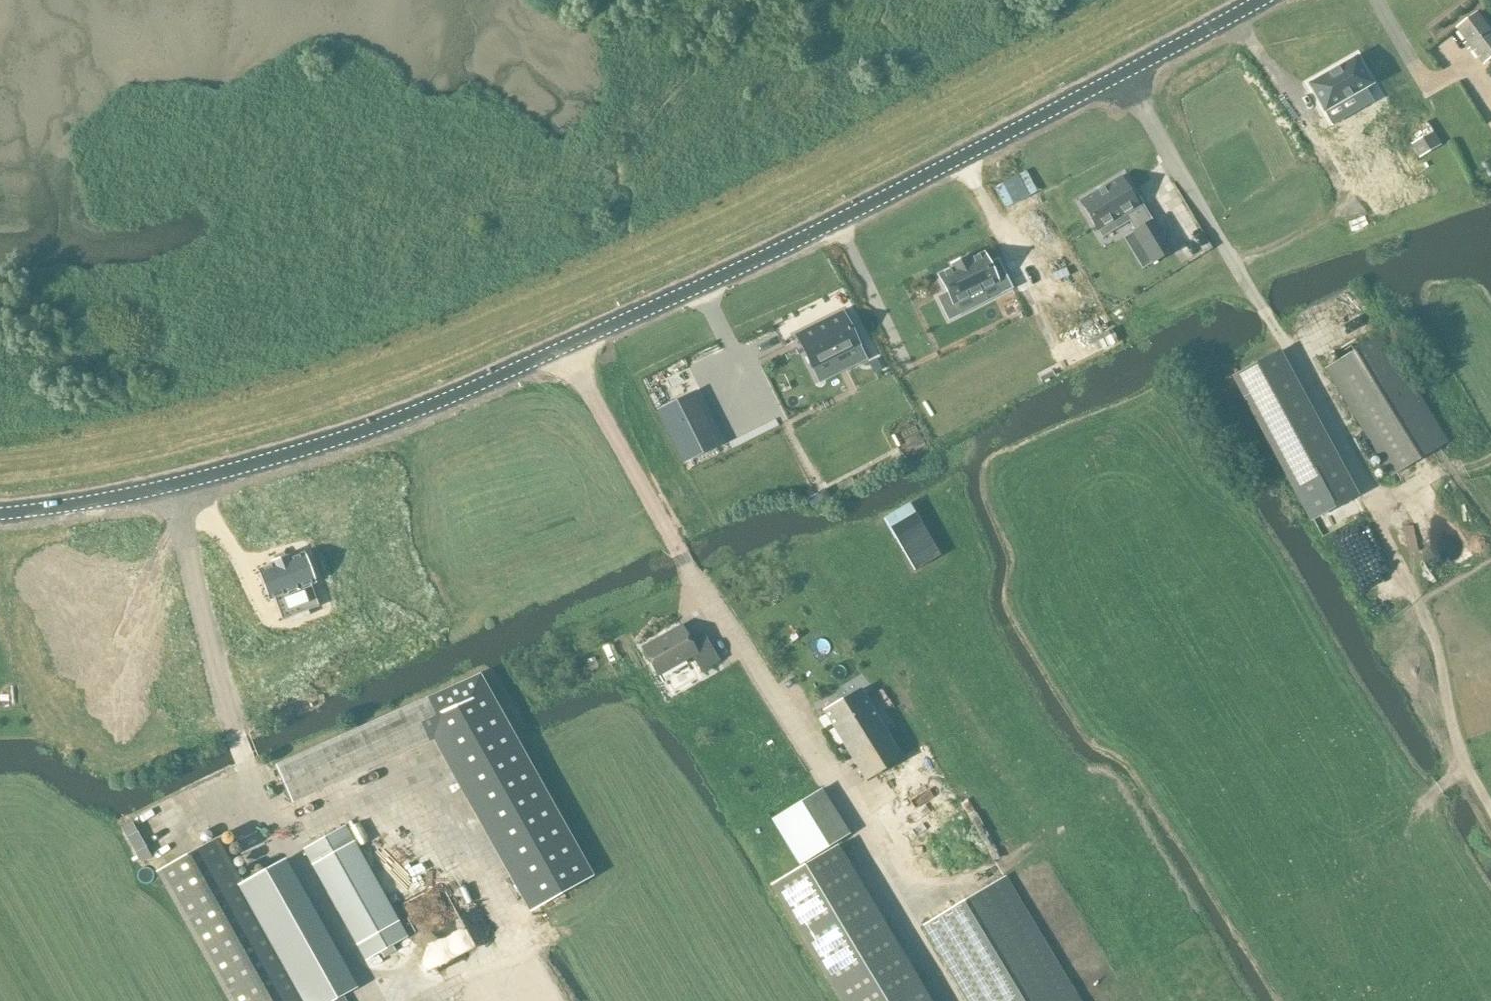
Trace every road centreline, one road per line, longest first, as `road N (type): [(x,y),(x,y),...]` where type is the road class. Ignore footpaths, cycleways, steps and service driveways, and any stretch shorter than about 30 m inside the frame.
road 1 (tertiary): [(0,512),(165,486),(394,418),(811,230),(1258,0)]
road 2 (track): [(1420,603),(1457,748),(1490,809)]

